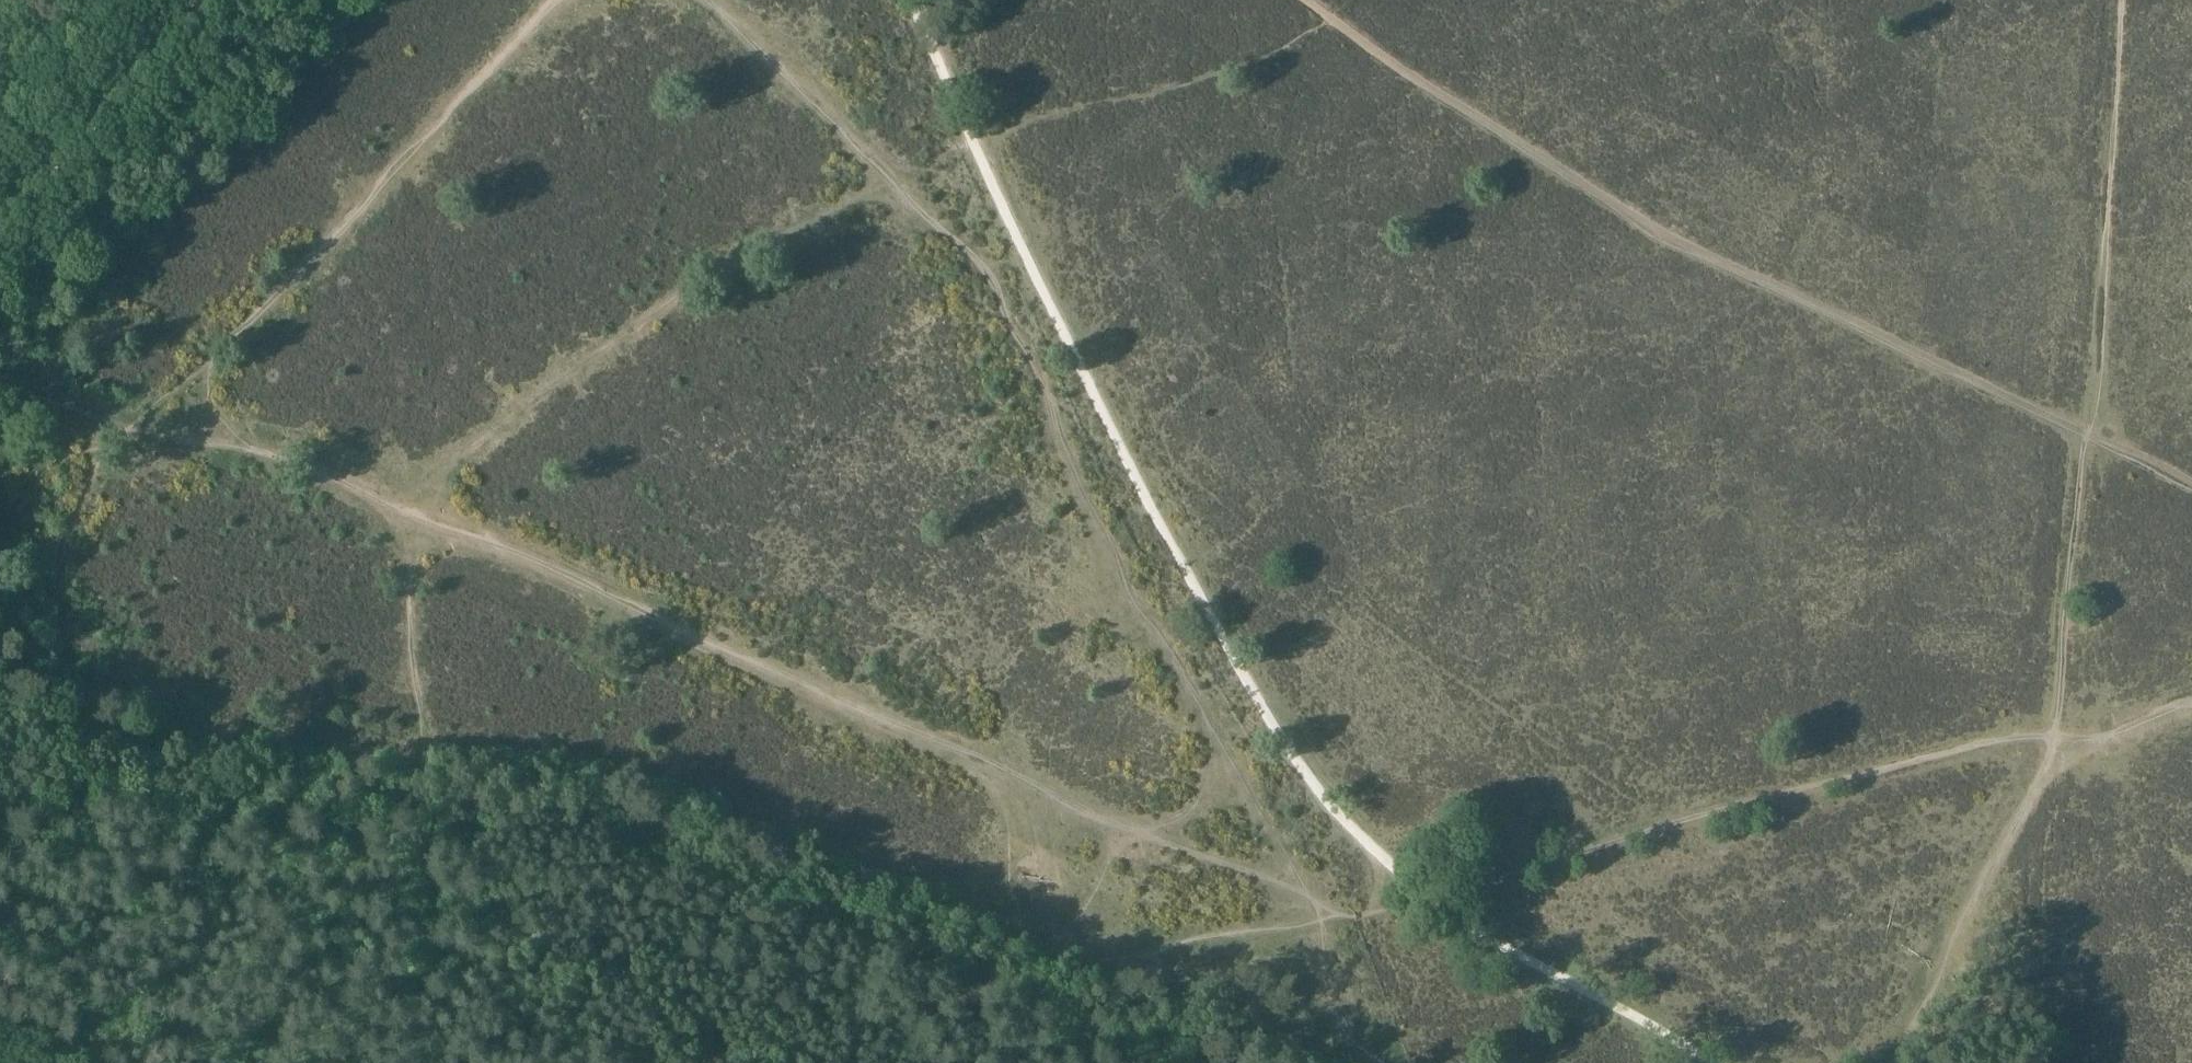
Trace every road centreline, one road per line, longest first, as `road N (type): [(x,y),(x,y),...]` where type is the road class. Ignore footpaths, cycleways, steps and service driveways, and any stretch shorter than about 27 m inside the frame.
road 1 (track): [(0,218),(202,0)]

